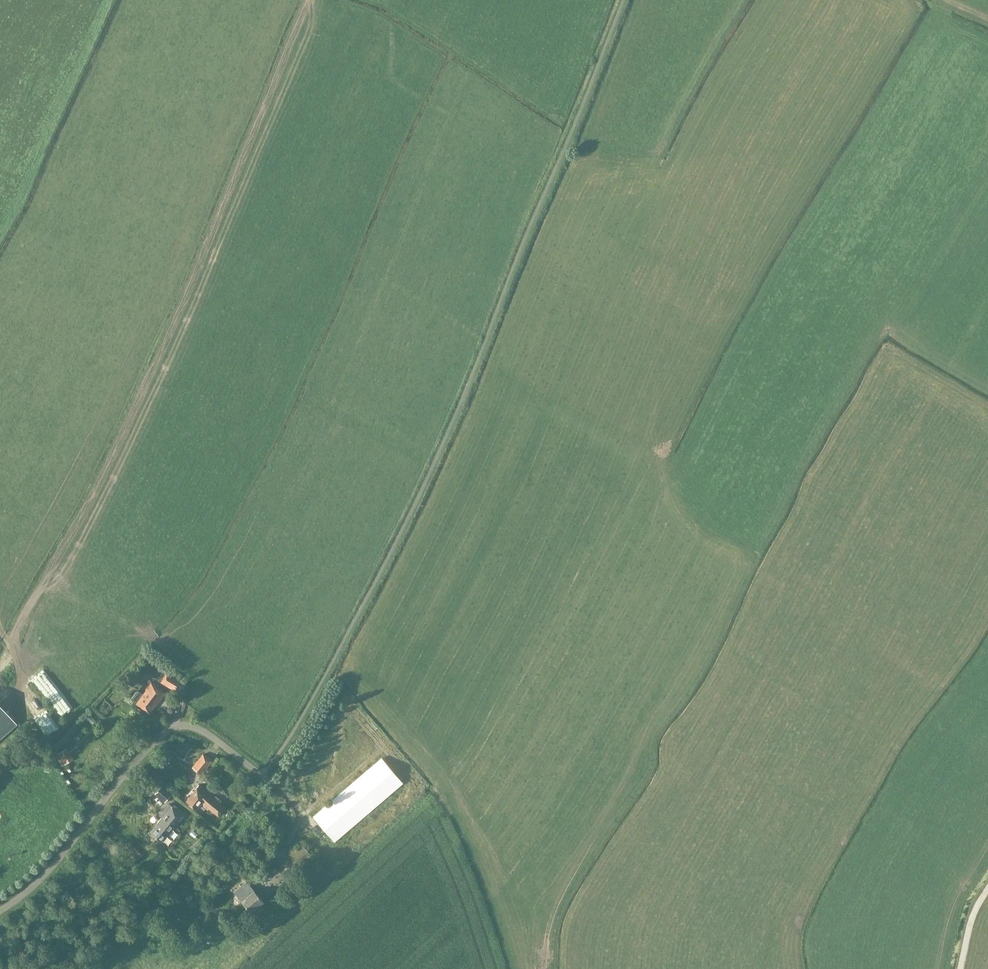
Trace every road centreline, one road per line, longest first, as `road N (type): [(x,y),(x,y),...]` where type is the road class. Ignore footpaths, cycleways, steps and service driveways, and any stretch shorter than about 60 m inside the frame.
road 1 (unclassified): [(0,911),(43,876),(171,728),(200,730),(271,783)]

